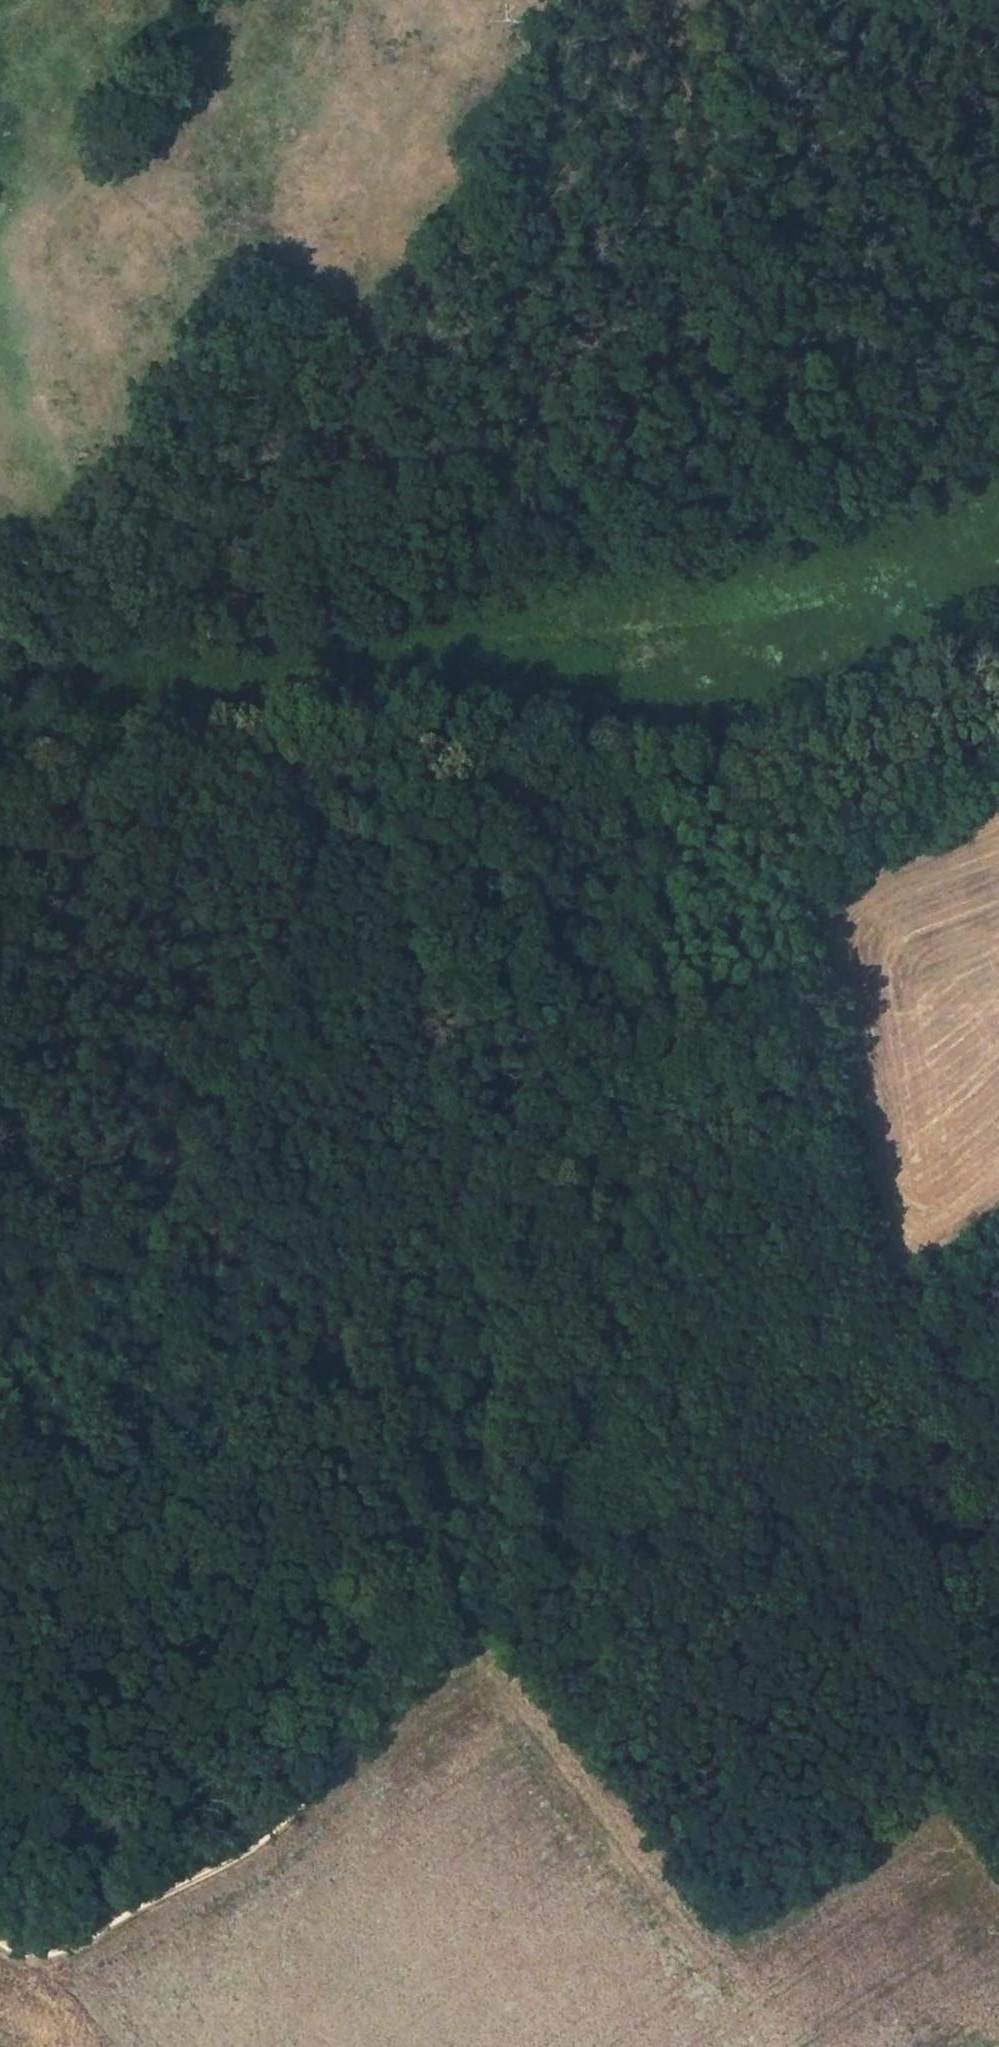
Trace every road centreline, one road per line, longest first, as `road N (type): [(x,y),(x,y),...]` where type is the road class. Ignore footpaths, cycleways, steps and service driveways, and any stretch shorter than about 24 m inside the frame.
road 1 (track): [(998,1251),(965,1280),(891,1407),(836,1473),(733,1518),(540,1561),(476,1612),(279,1822),(63,1947),(16,1947),(0,1936)]
road 2 (track): [(891,1407),(897,1235)]

